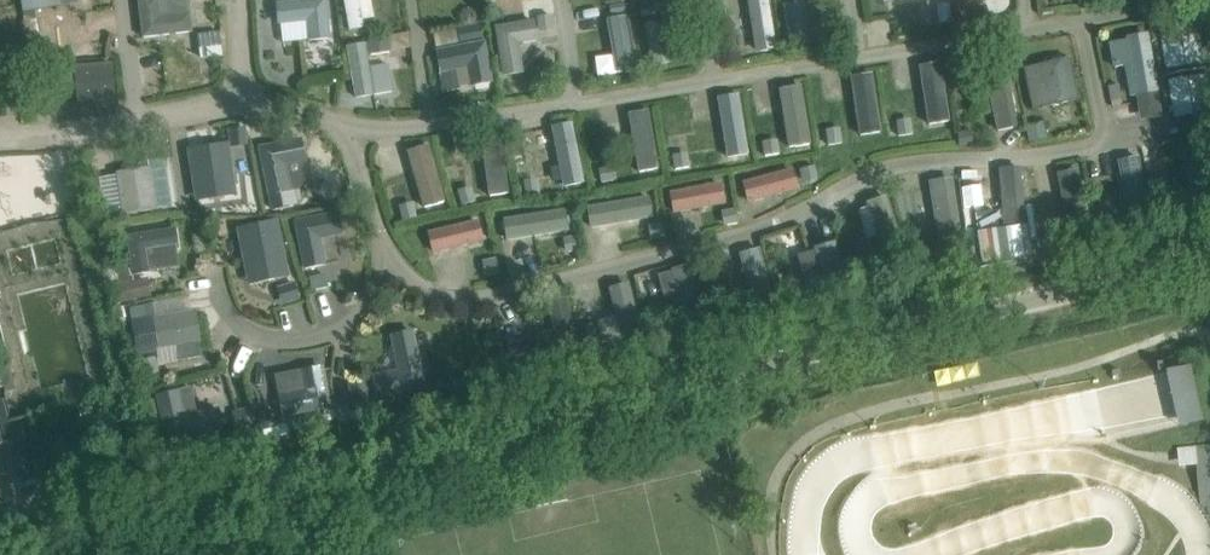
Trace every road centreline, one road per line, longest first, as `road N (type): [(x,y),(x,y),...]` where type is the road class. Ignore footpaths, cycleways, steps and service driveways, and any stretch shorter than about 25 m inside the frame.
road 1 (unclassified): [(0,548),(1209,257)]

